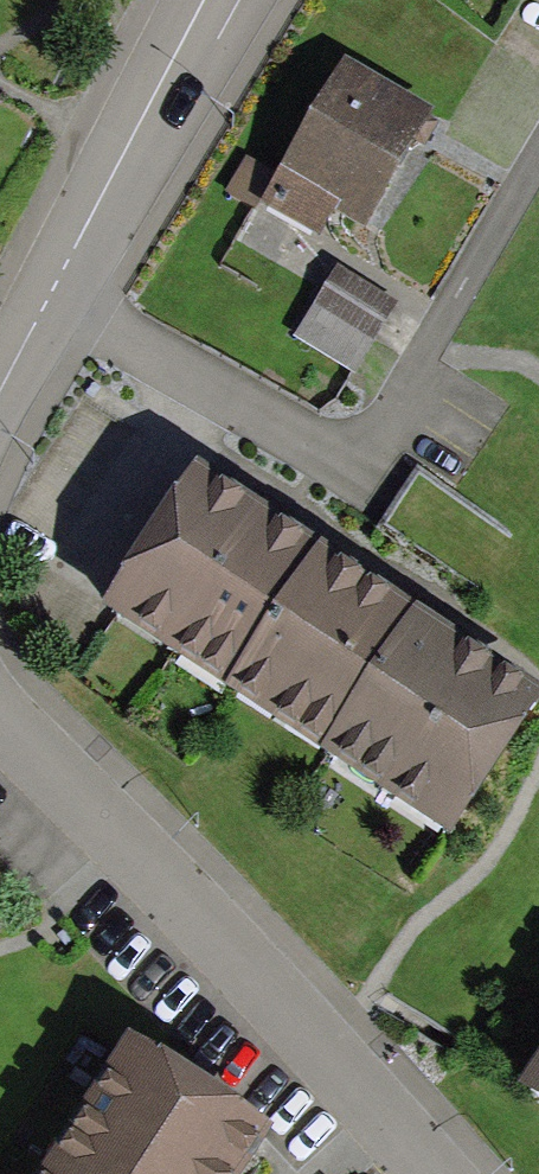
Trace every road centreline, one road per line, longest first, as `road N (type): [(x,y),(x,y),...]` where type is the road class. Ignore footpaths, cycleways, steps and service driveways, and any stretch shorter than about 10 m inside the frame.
road 1 (residential): [(0,704),(428,1173)]
road 2 (residential): [(0,390),(229,0)]

